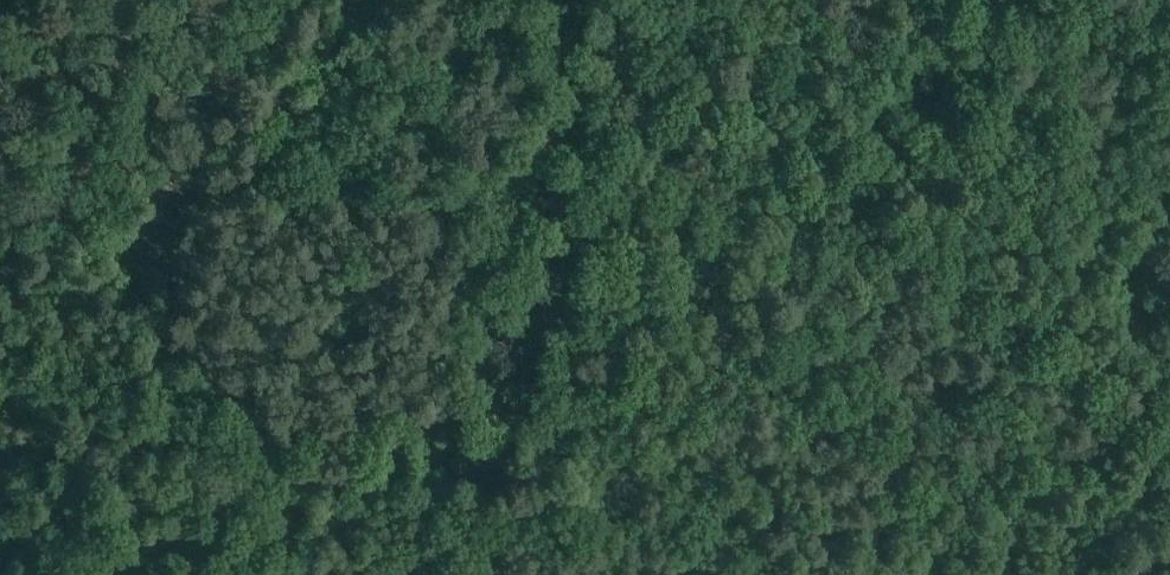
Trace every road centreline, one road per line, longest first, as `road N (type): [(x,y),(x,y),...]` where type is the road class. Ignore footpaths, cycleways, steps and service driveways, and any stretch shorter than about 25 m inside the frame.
road 1 (track): [(762,0),(1169,408)]
road 2 (track): [(550,0),(561,158),(551,281),(522,349),(480,395)]
road 3 (track): [(480,395),(273,488),(108,574)]

